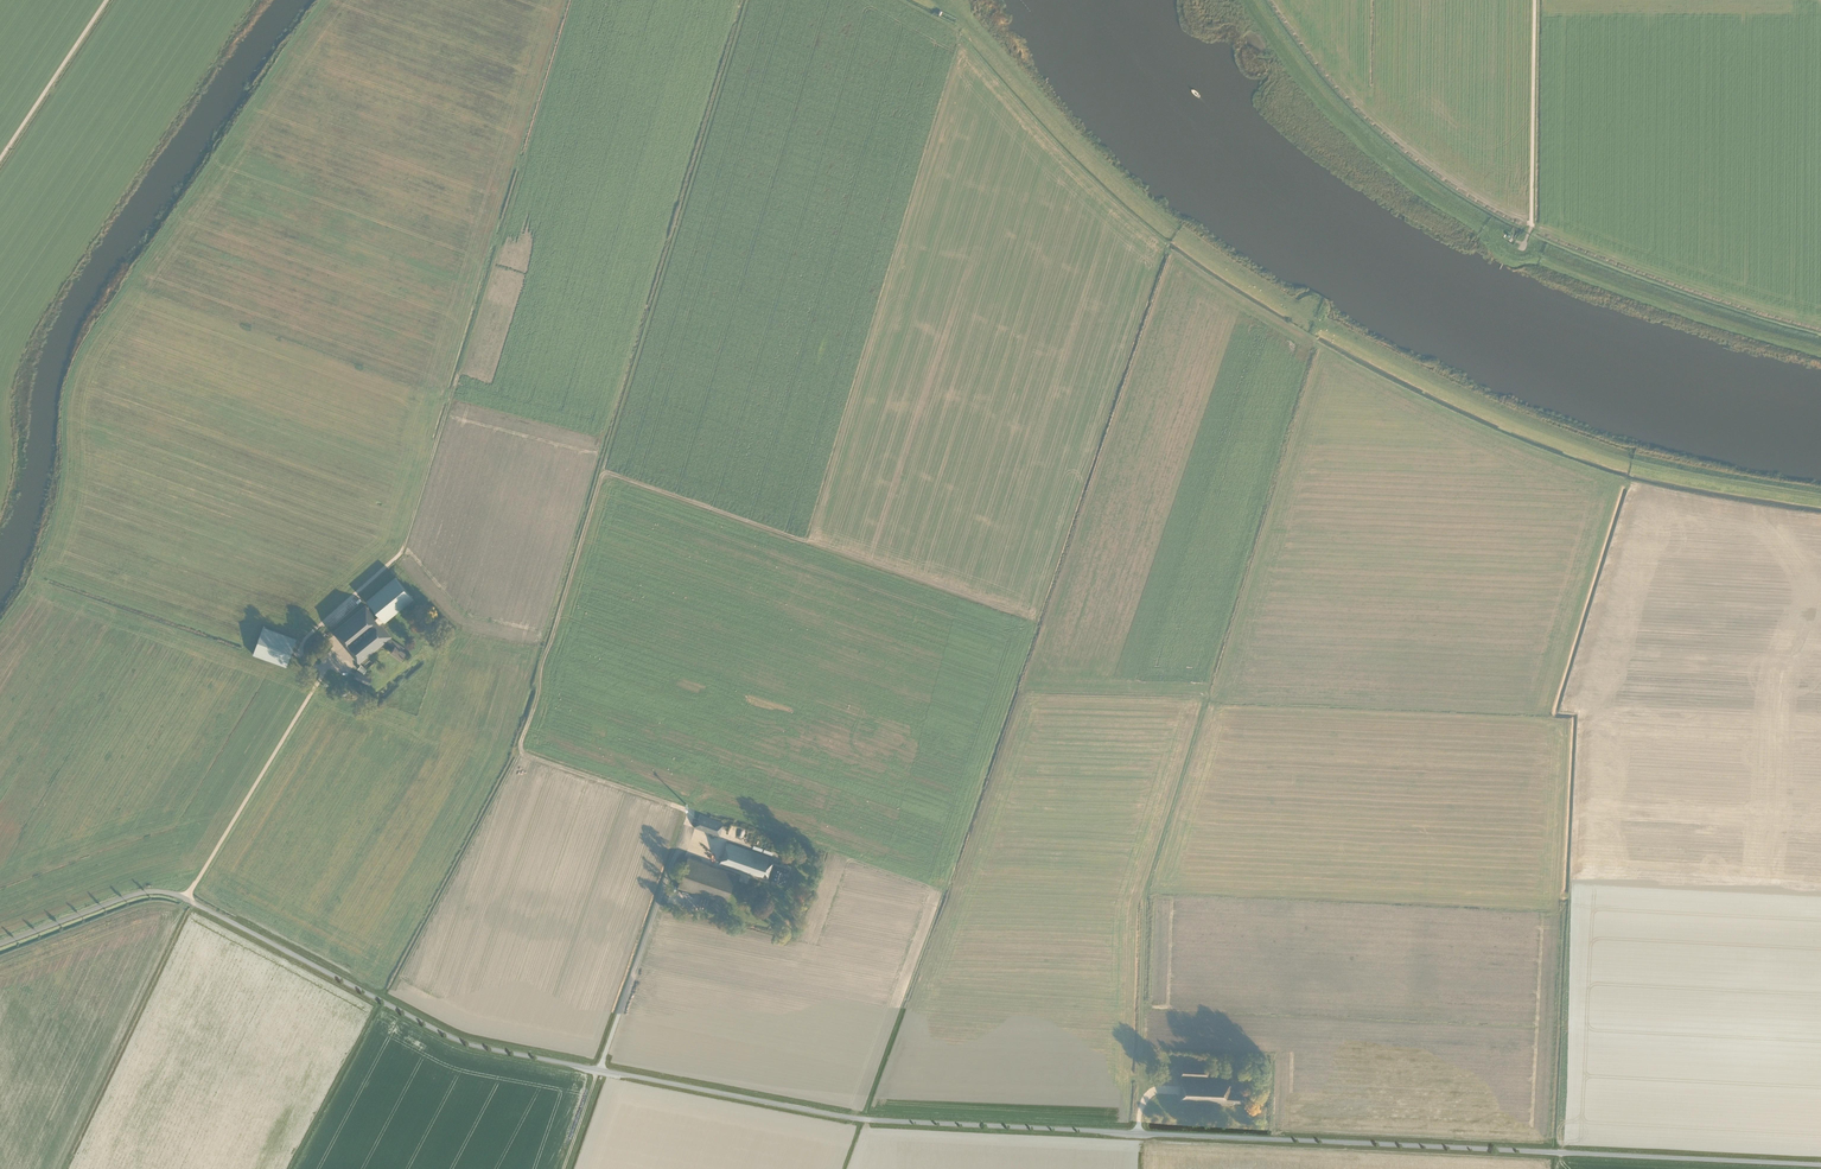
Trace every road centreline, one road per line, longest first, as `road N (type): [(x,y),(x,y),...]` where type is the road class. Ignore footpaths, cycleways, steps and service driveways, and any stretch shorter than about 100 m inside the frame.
road 1 (unclassified): [(0,944),(145,892),(178,896),(448,1038),(845,1118),(1820,1165)]

